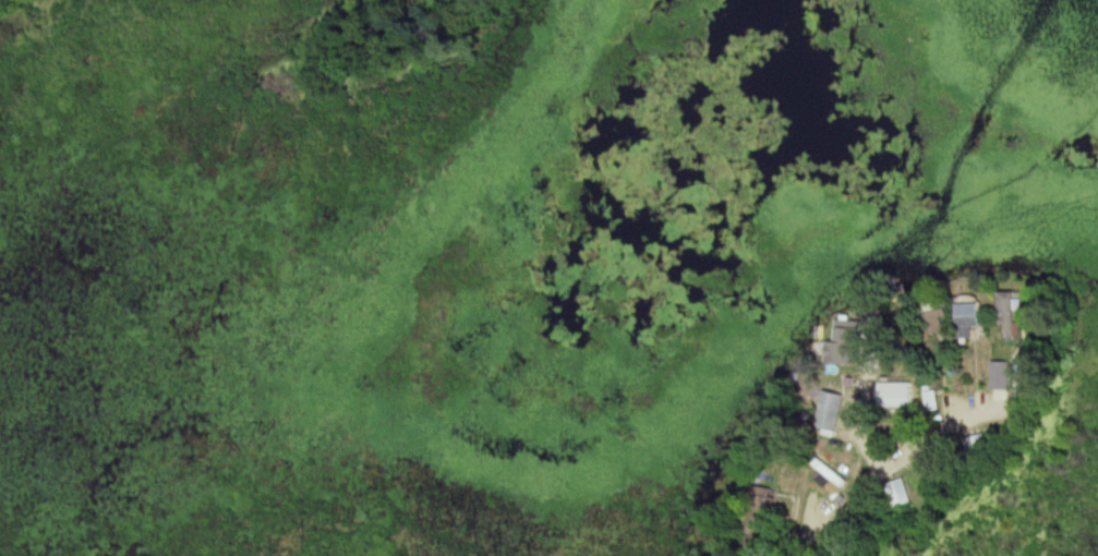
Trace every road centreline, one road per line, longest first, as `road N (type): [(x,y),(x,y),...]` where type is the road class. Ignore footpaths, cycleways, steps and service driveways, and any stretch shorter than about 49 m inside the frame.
road 1 (residential): [(987,411),(874,461),(794,555)]

